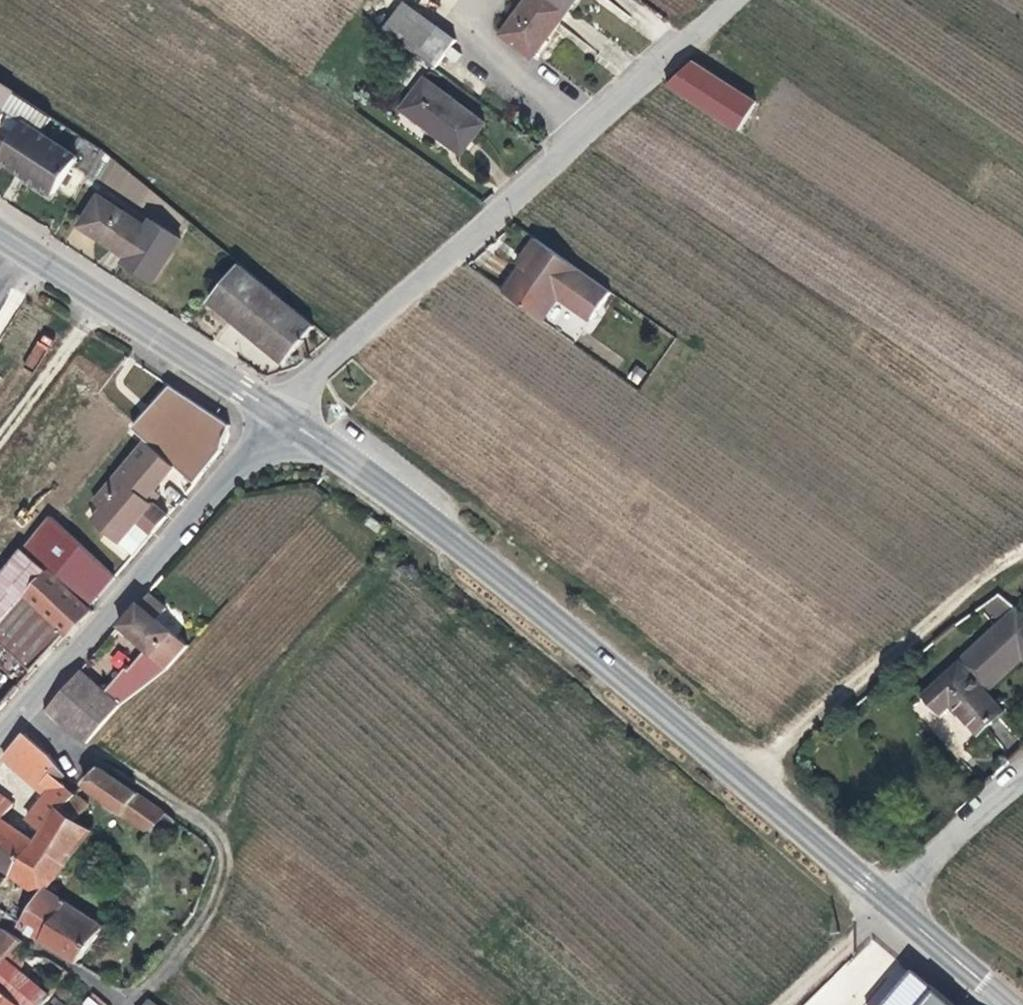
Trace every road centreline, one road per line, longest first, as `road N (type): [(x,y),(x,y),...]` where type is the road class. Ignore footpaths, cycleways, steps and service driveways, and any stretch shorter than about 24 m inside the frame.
road 1 (secondary): [(888,904),(557,625),(281,417)]
road 2 (unclassified): [(735,0),(329,359),(281,417)]
road 3 (residential): [(281,417),(18,707)]
road 4 (track): [(1022,553),(930,618),(748,786)]
road 5 (secondary): [(281,417),(0,235)]
road 6 (track): [(174,965),(212,904),(224,852),(193,814),(108,760)]
road 7 (residential): [(0,923),(124,1002),(140,998),(174,965)]
road 8 (unclassified): [(888,904),(1022,772)]
road 9 (secondary): [(1010,1004),(888,904)]
road 10 (track): [(781,1004),(888,904)]

